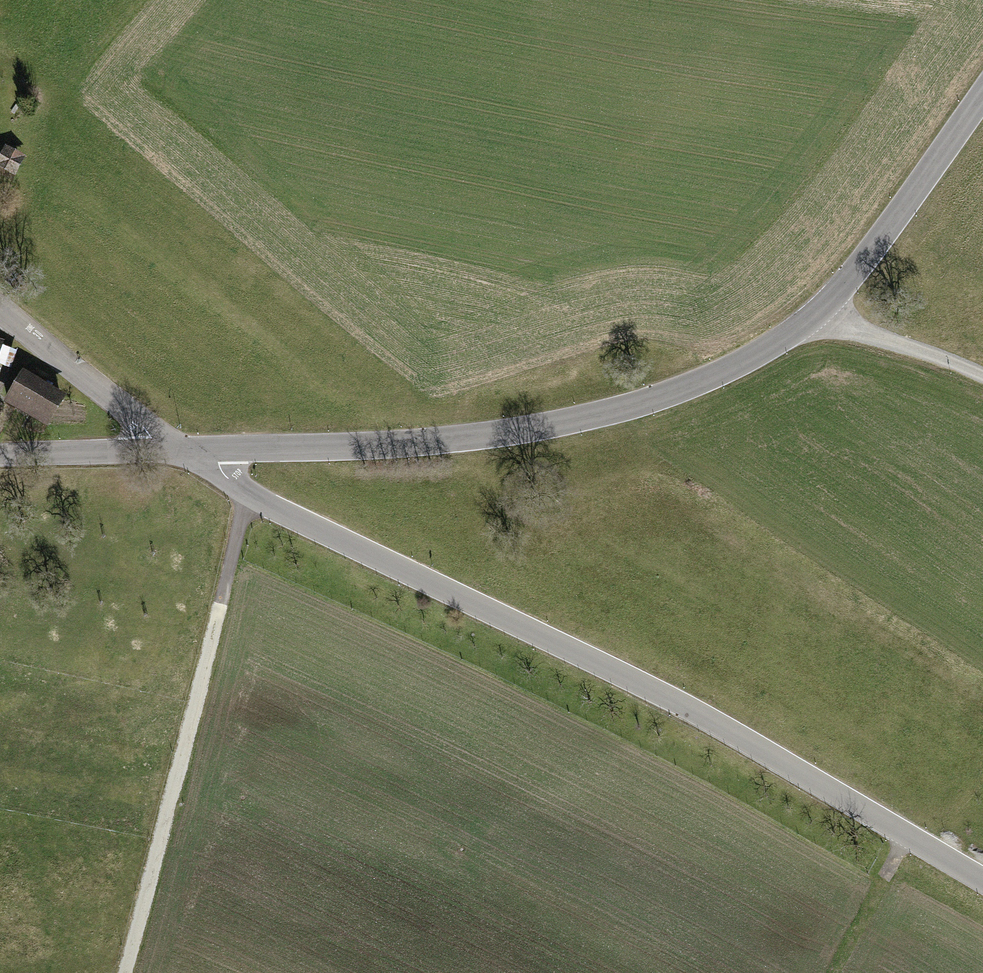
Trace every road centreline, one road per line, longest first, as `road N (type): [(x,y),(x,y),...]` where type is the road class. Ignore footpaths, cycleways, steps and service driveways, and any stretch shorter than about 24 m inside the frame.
road 1 (tertiary): [(215,448),(491,434),(657,397),(715,375),(822,309),(982,94)]
road 2 (tertiary): [(215,448),(226,476),(279,511),(694,710),(982,879)]
road 3 (track): [(126,972),(248,491)]
road 4 (tertiary): [(0,312),(138,420),(162,450)]
road 5 (track): [(822,309),(849,327),(982,376)]
road 6 (tertiary): [(0,455),(162,450)]
road 7 (track): [(840,972),(911,835)]

